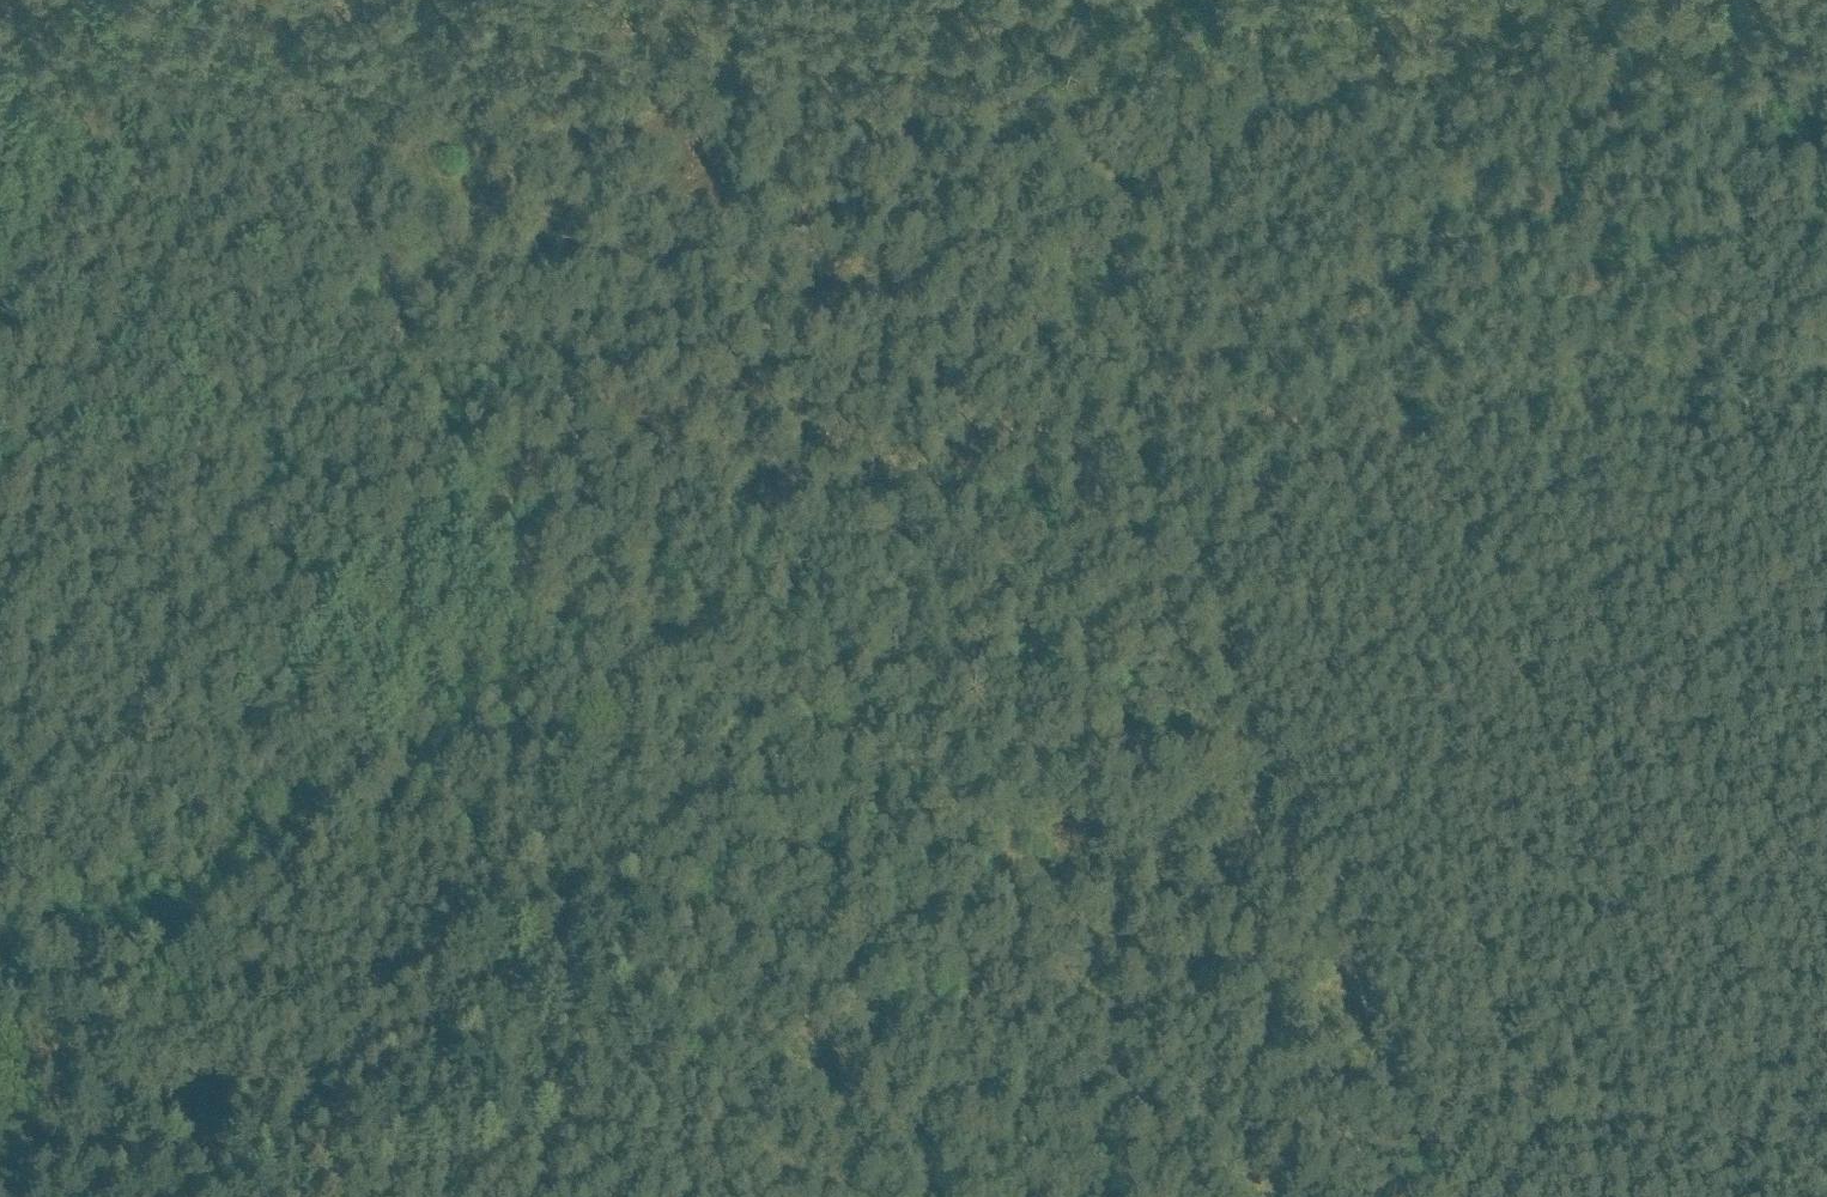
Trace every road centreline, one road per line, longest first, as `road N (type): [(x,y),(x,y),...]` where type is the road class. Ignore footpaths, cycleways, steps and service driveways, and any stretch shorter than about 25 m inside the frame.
road 1 (track): [(258,0),(469,553),(557,727),(560,794),(490,973),(280,1196)]

